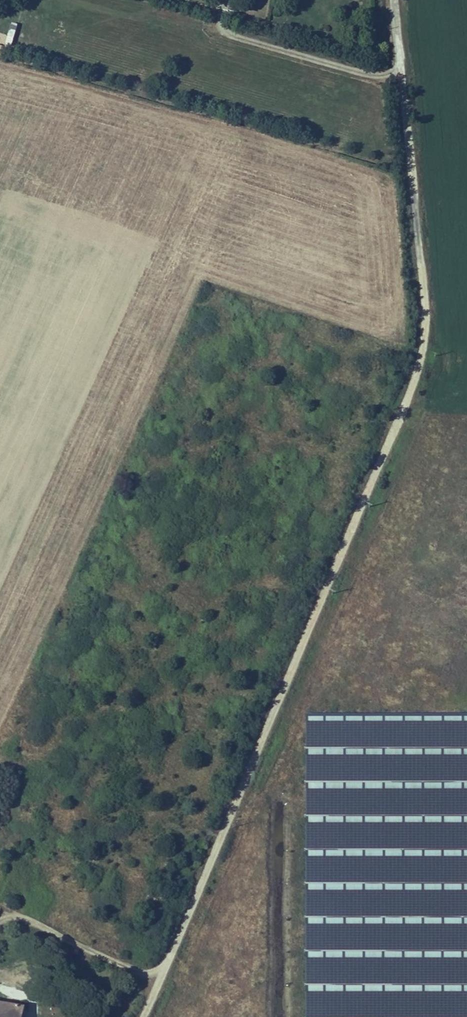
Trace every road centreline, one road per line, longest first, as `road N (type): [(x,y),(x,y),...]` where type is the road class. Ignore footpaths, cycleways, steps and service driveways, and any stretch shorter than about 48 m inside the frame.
road 1 (unclassified): [(393,0),(425,340),(161,977)]
road 2 (unclassified): [(0,916),(23,914),(161,977)]

